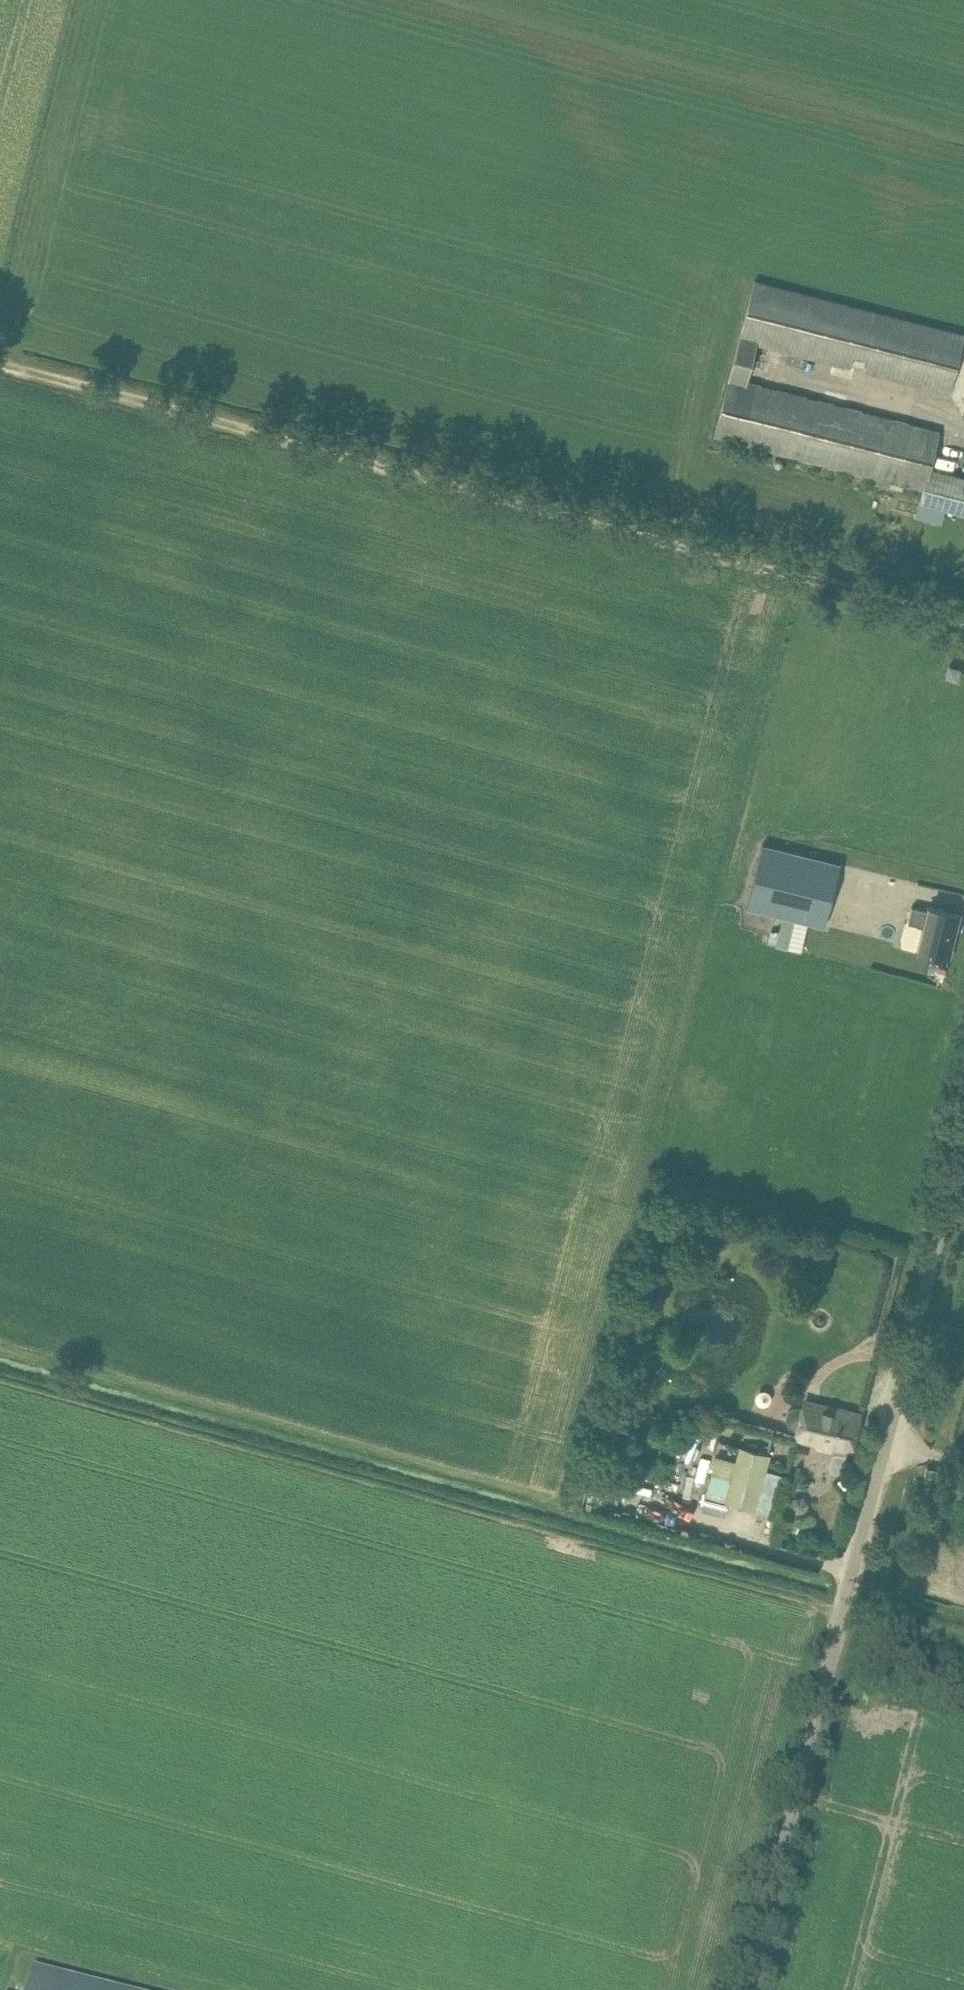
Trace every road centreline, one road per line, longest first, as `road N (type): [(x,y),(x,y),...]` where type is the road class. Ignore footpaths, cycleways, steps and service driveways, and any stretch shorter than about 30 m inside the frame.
road 1 (track): [(0,356),(963,610)]
road 2 (unclassified): [(745,1989),(963,1124)]

